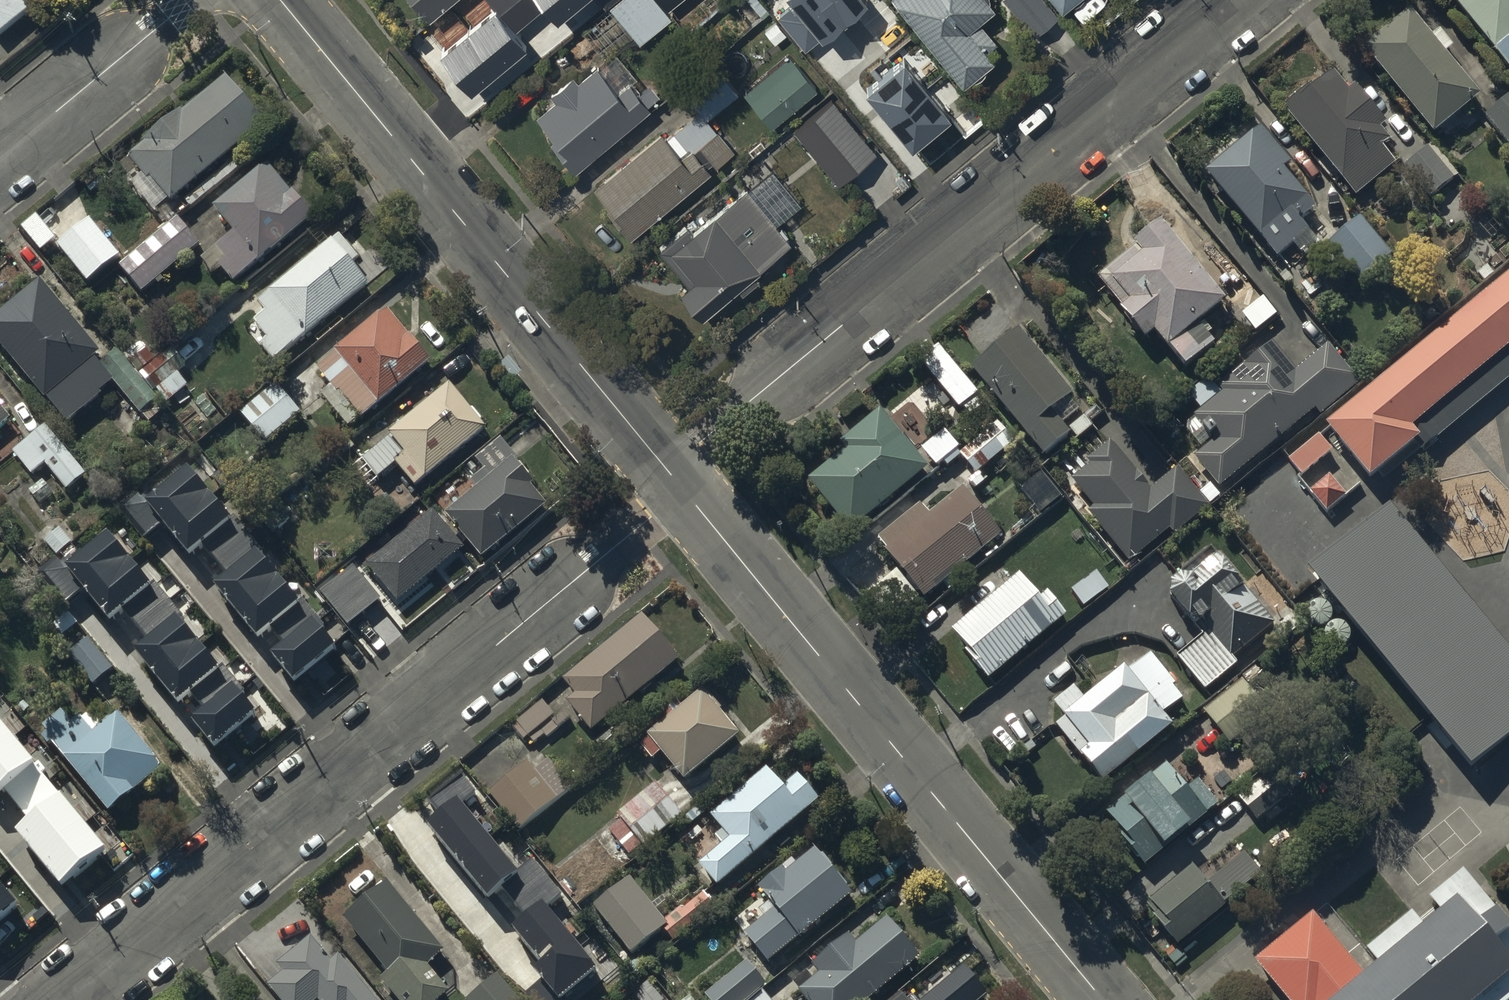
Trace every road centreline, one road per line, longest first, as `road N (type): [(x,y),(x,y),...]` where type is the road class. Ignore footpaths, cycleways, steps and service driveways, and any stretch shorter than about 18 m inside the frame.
road 1 (residential): [(676,480),(652,518),(65,999)]
road 2 (residential): [(1243,0),(698,445),(676,480)]
road 3 (tertiary): [(676,480),(1102,999)]
road 4 (tertiary): [(282,0),(676,480)]
road 5 (residential): [(193,0),(0,160)]

